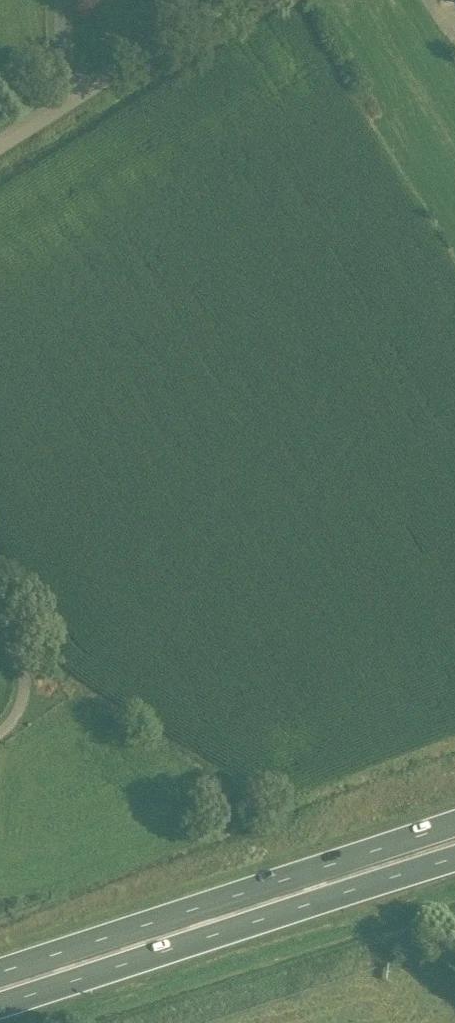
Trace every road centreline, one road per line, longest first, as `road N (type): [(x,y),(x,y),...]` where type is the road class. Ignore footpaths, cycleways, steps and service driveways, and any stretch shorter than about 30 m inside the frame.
road 1 (primary): [(454,824),(0,973)]
road 2 (primary): [(0,1006),(454,860)]
road 3 (unclassified): [(0,149),(234,0)]

